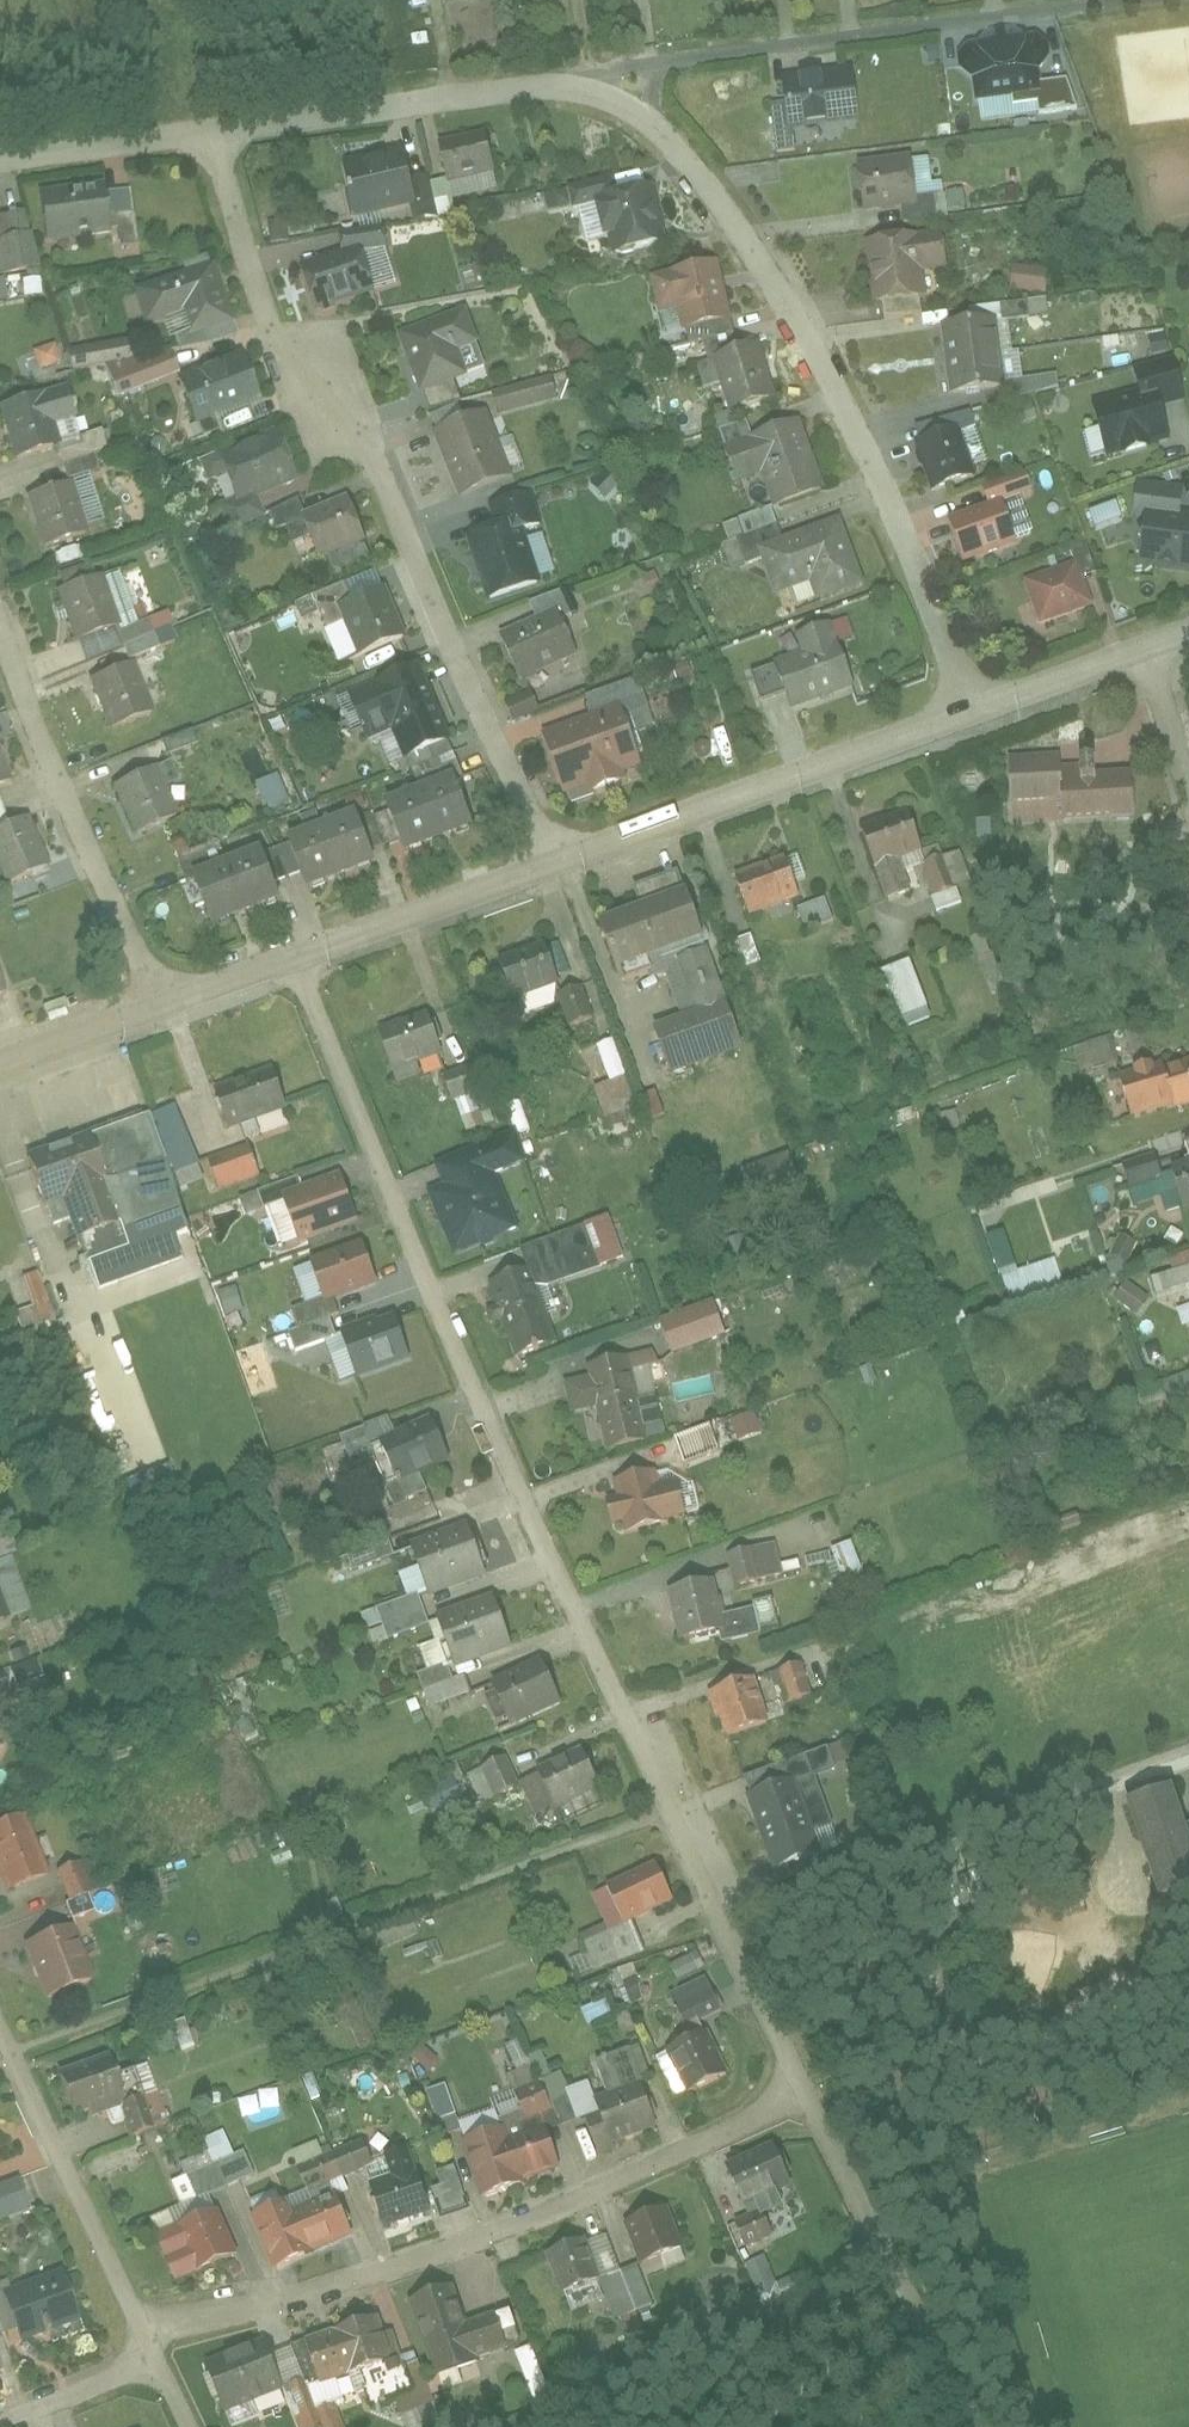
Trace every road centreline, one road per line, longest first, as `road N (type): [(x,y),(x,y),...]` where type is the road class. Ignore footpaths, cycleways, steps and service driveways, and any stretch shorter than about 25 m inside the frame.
road 1 (residential): [(805,2092),(491,1428),(300,963)]
road 2 (residential): [(210,133),(273,335),(377,459),(446,641),(564,866)]
road 3 (residential): [(969,716),(892,503),(787,308),(714,195),(646,119),(606,96),(556,86)]
road 4 (residential): [(138,2332),(327,2287),(479,2238),(805,2092)]
road 5 (residential): [(556,86),(1152,0)]
road 6 (residential): [(564,866),(969,716)]
road 7 (residential): [(0,632),(49,769),(166,1011)]
road 8 (residential): [(978,2426),(805,2092)]
road 9 (residential): [(556,86),(516,86),(210,133)]
road 10 (residential): [(0,2034),(138,2332)]
road 11 (residential): [(300,963),(564,866)]
road 12 (residential): [(210,133),(0,162)]
road 13 (residential): [(969,716),(1144,649)]
road 14 (residential): [(0,1069),(166,1011)]
road 15 (residential): [(0,2417),(149,2358)]
road 16 (residential): [(1188,799),(1144,649)]
road 17 (residential): [(166,1011),(300,963)]

